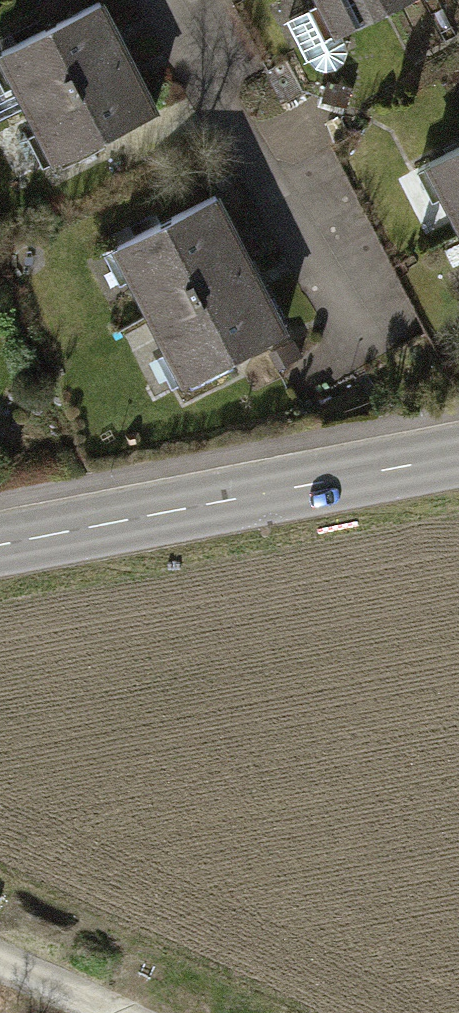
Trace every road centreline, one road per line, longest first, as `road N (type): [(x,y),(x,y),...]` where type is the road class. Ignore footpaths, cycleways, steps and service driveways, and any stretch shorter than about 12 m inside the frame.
road 1 (secondary): [(0,545),(458,458)]
road 2 (residential): [(156,0),(356,342)]
road 3 (track): [(121,1012),(0,958)]

